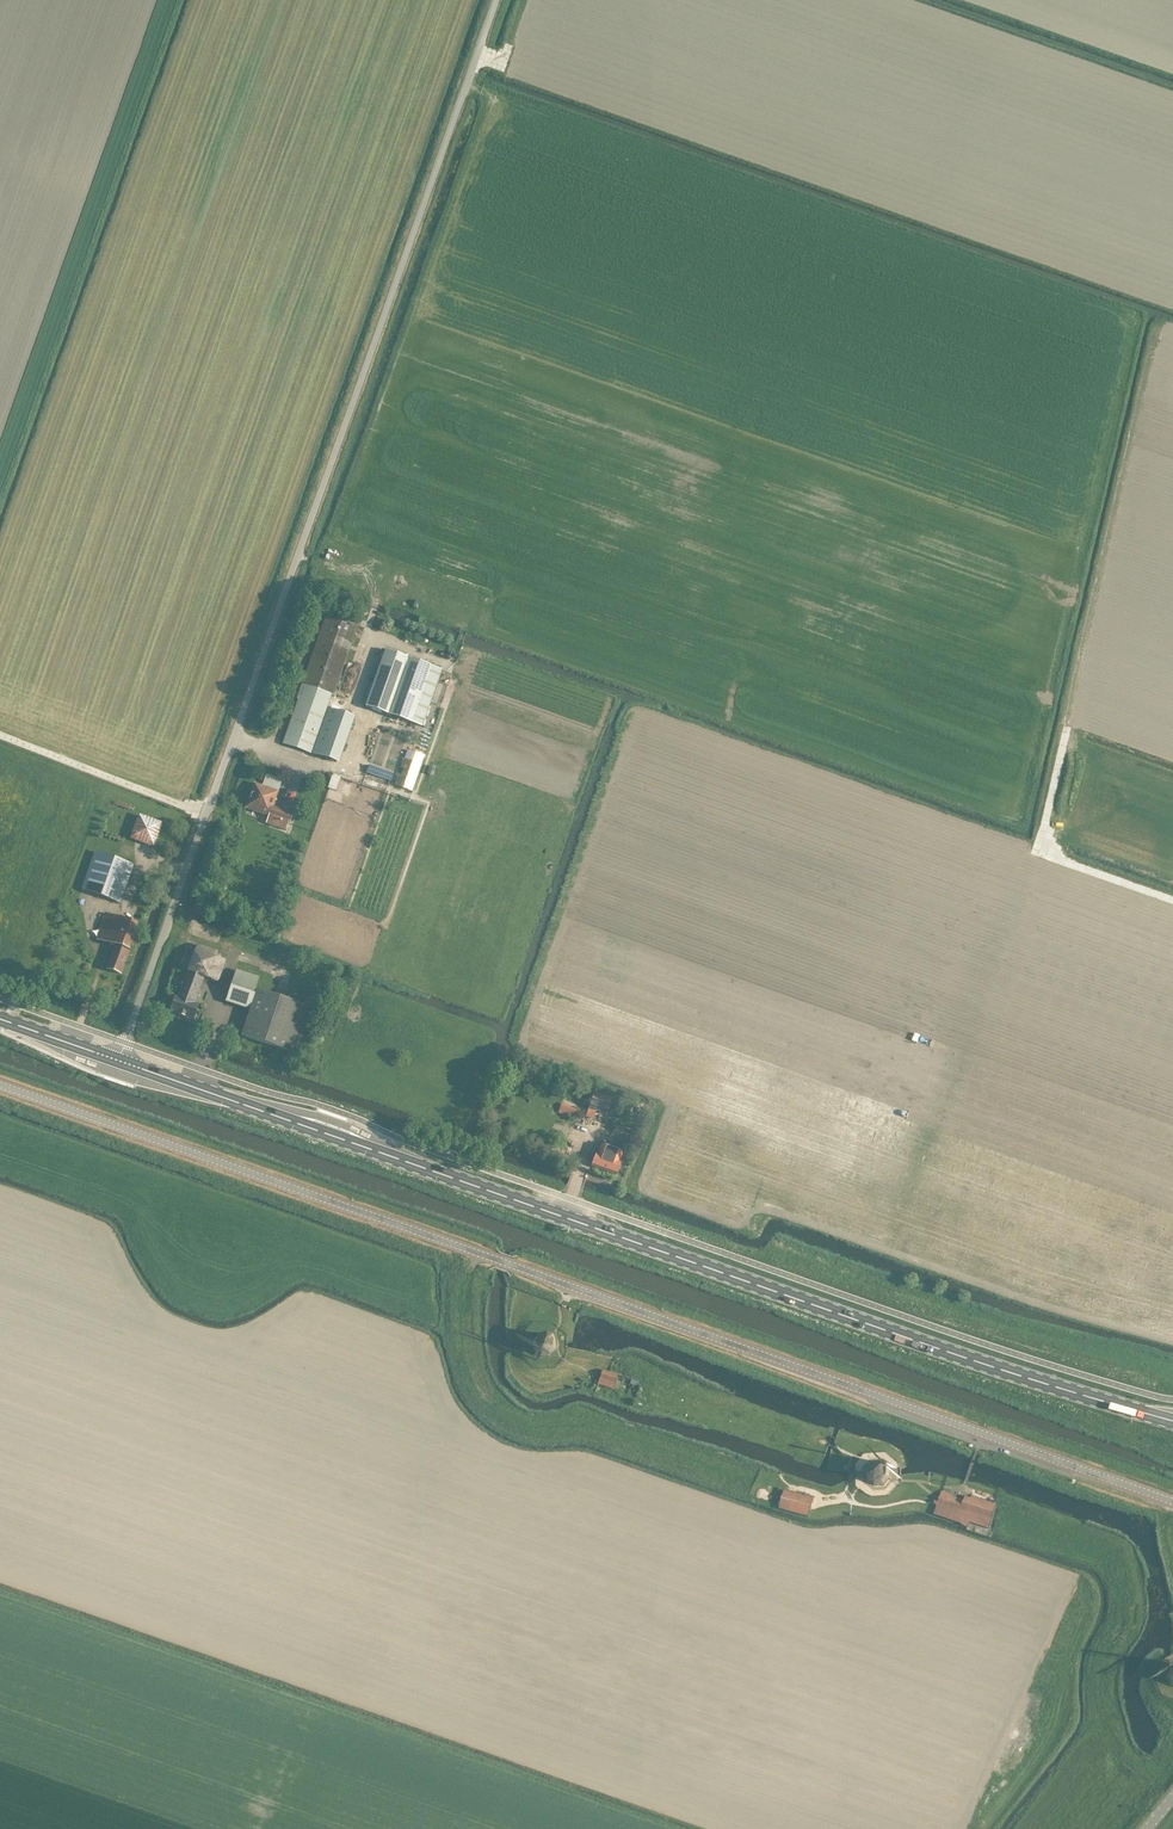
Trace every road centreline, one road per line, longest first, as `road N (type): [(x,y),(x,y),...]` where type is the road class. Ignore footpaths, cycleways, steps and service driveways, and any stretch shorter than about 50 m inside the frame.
road 1 (unclassified): [(1172,1500),(0,1084)]
road 2 (unclassified): [(119,1059),(495,0)]
road 3 (primary): [(1172,1421),(119,1059)]
road 4 (track): [(808,1491),(589,1422),(513,1417),(476,1374),(467,1326),(477,1251)]
road 5 (primary): [(119,1059),(0,1018)]

